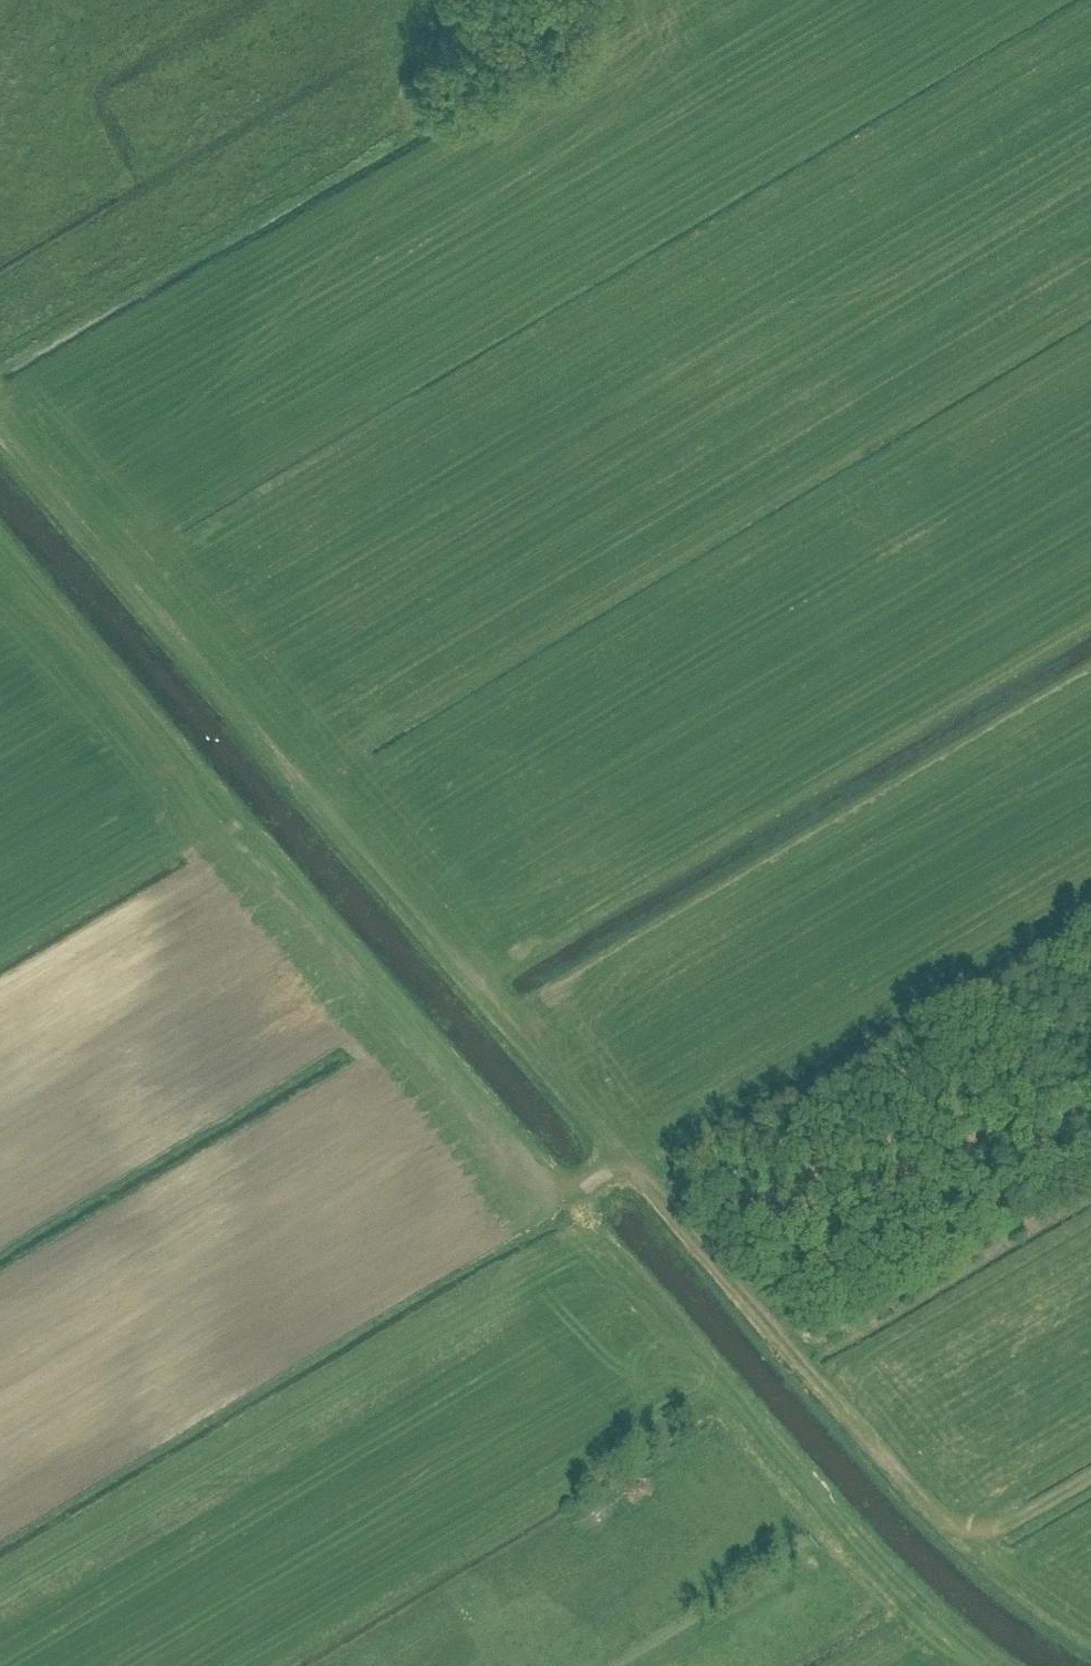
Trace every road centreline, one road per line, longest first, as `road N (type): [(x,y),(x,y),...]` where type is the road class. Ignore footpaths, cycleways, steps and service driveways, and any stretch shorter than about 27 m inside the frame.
road 1 (track): [(591,1193),(620,1178),(656,1191),(960,1537),(997,1533),(1090,1484)]

